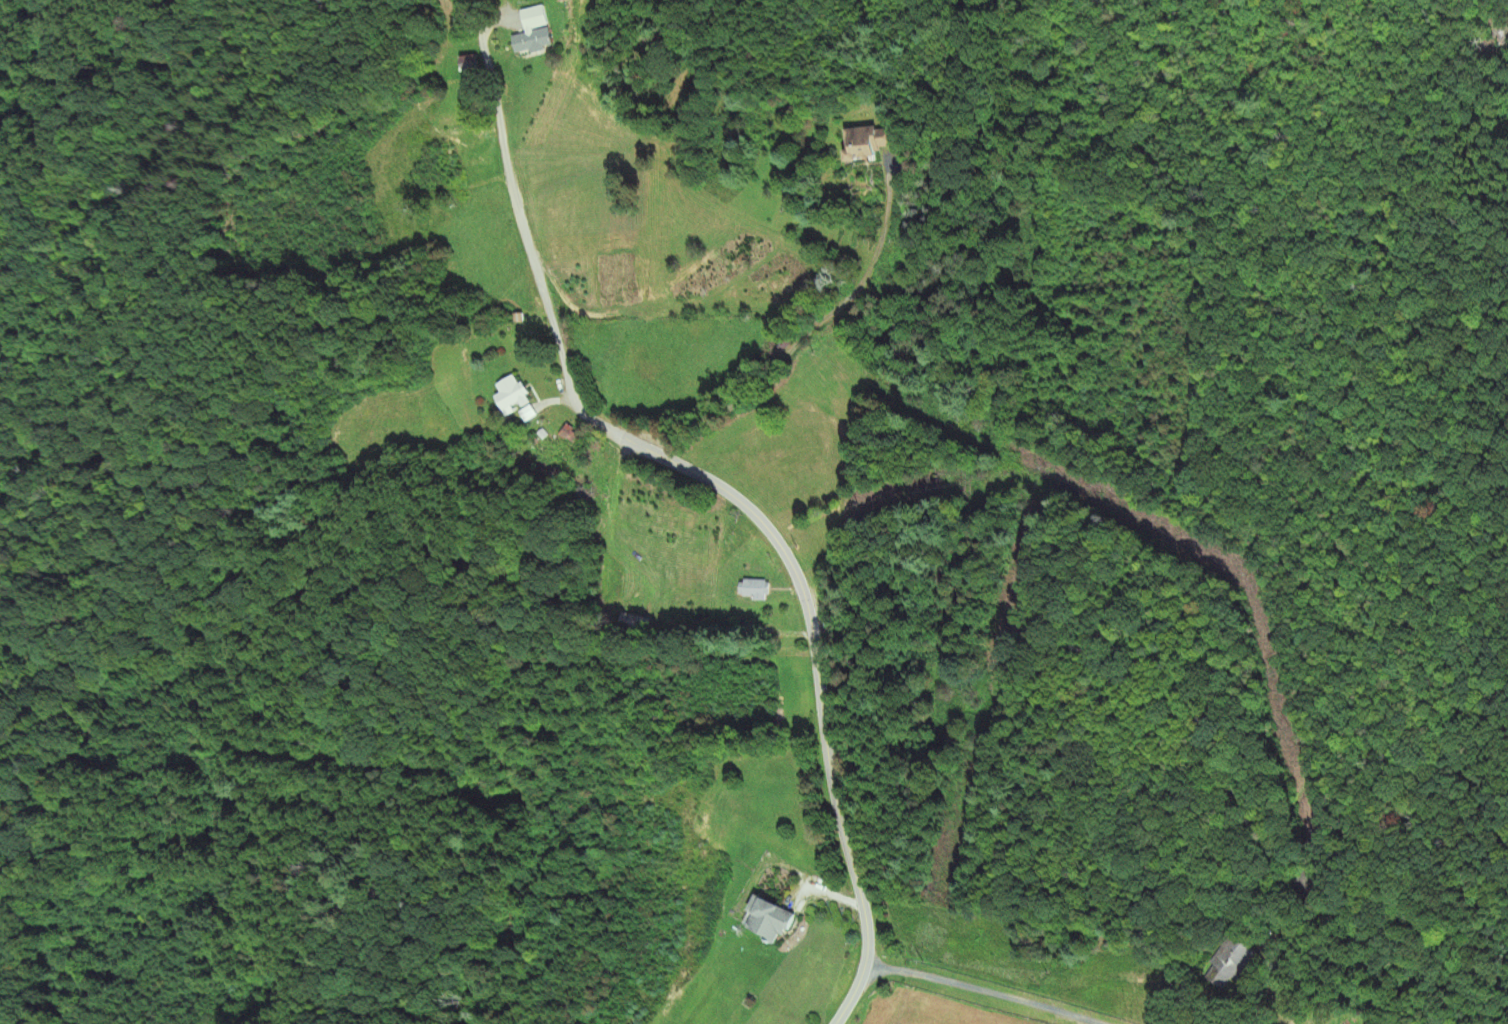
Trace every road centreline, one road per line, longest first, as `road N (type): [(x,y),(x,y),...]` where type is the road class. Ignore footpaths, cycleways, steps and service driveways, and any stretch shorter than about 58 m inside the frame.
road 1 (residential): [(836,1023),(870,970),(805,605),(787,556),(702,471),(570,403)]
road 2 (residential): [(570,403),(483,40),(486,0)]

